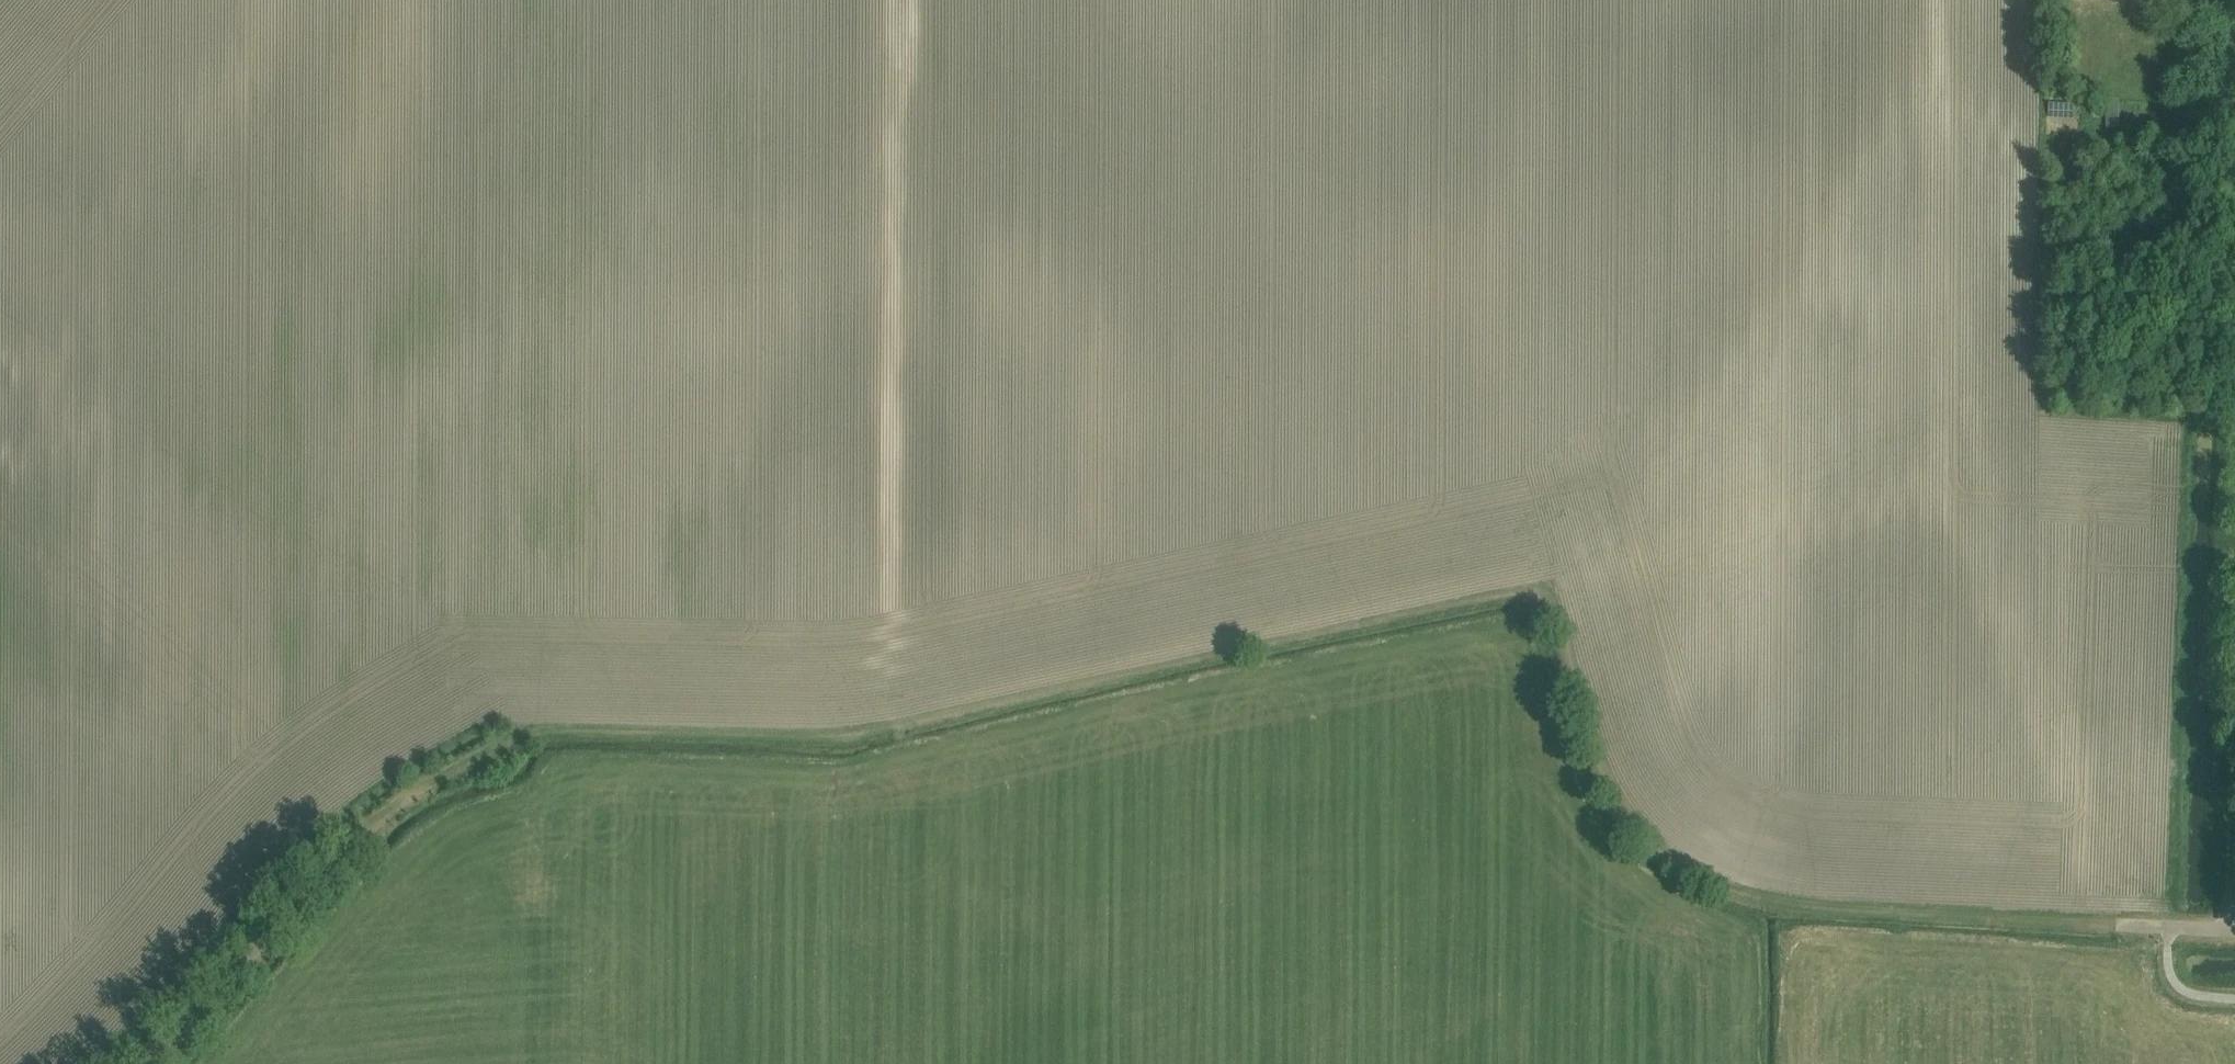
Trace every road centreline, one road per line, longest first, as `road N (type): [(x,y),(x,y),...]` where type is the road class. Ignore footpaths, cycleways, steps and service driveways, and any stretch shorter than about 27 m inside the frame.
road 1 (track): [(149,1063),(373,829),(434,785),(531,733),(881,726)]
road 2 (track): [(2232,930),(2234,553)]

